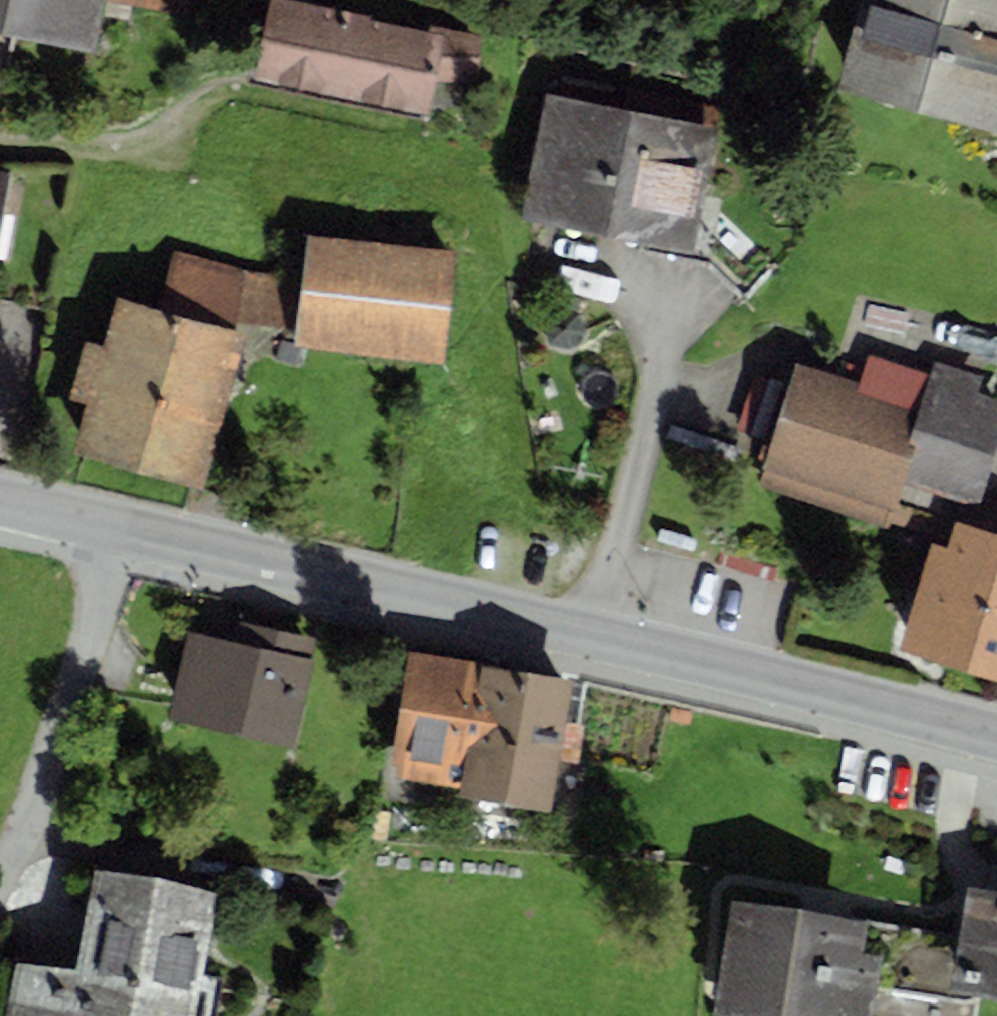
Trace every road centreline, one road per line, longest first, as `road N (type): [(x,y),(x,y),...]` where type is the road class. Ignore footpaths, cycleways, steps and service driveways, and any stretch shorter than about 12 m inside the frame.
road 1 (tertiary): [(118,522),(996,733)]
road 2 (residential): [(0,868),(39,784),(118,522)]
road 3 (track): [(22,820),(94,845),(339,893)]
road 4 (tertiary): [(0,498),(118,522)]

